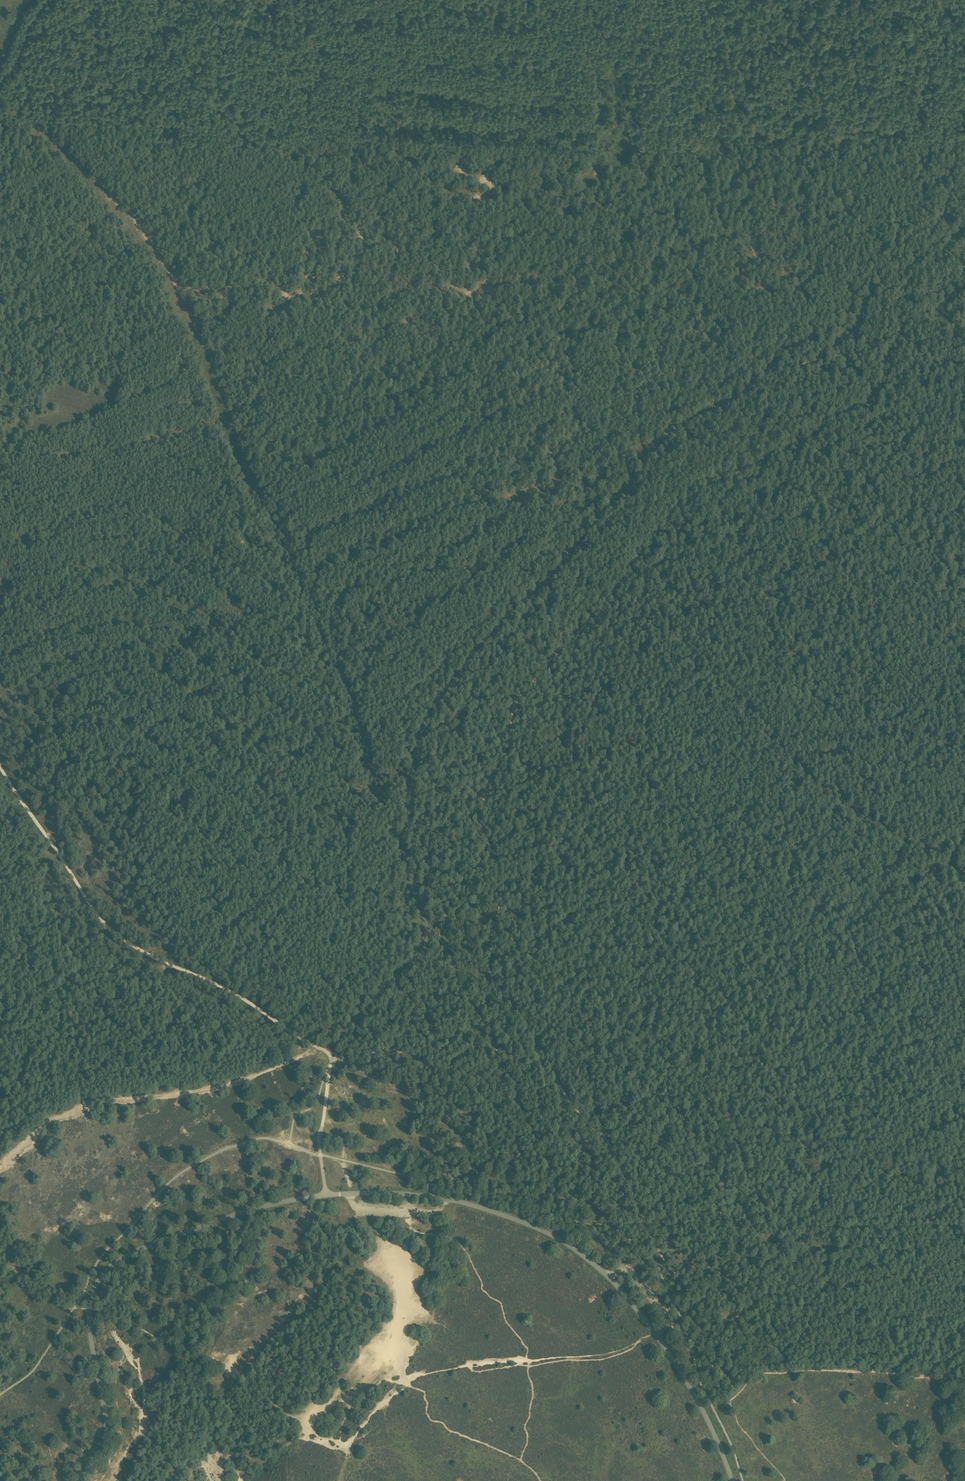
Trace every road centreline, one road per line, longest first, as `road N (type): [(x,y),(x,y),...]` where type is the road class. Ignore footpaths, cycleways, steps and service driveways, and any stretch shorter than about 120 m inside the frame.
road 1 (track): [(334,1056),(426,942),(404,861),(415,764),(425,724),(466,668),(576,554),(663,436),(745,395),(797,347),(855,333),(886,279),(964,239)]
road 2 (unclassified): [(732,1480),(667,1352),(585,1257),(548,1233),(474,1206),(351,1194)]
road 3 (unclassified): [(77,1480),(106,1435),(89,1317),(100,1278),(124,1257),(174,1236),(326,1196)]
road 4 (track): [(319,1048),(112,930),(0,766)]

